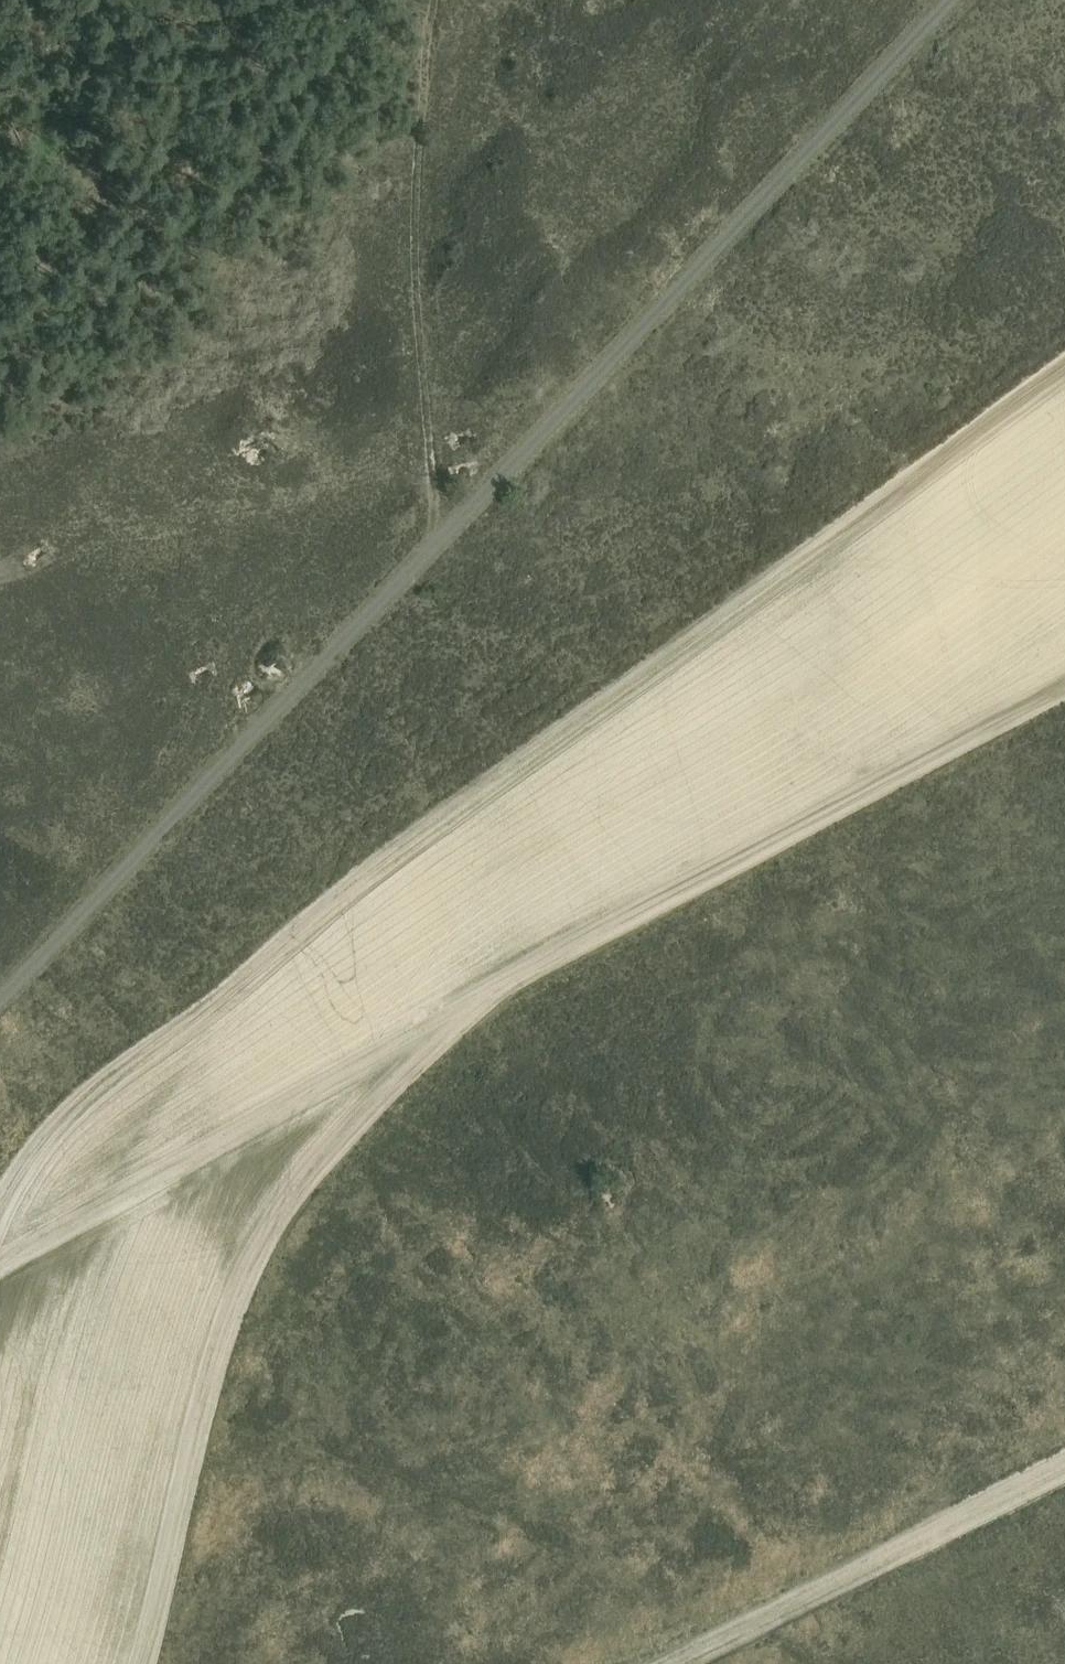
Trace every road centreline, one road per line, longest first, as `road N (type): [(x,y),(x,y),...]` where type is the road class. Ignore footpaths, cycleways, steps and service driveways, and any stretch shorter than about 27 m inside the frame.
road 1 (unclassified): [(0,992),(943,0)]
road 2 (track): [(661,1663),(1064,1464)]

